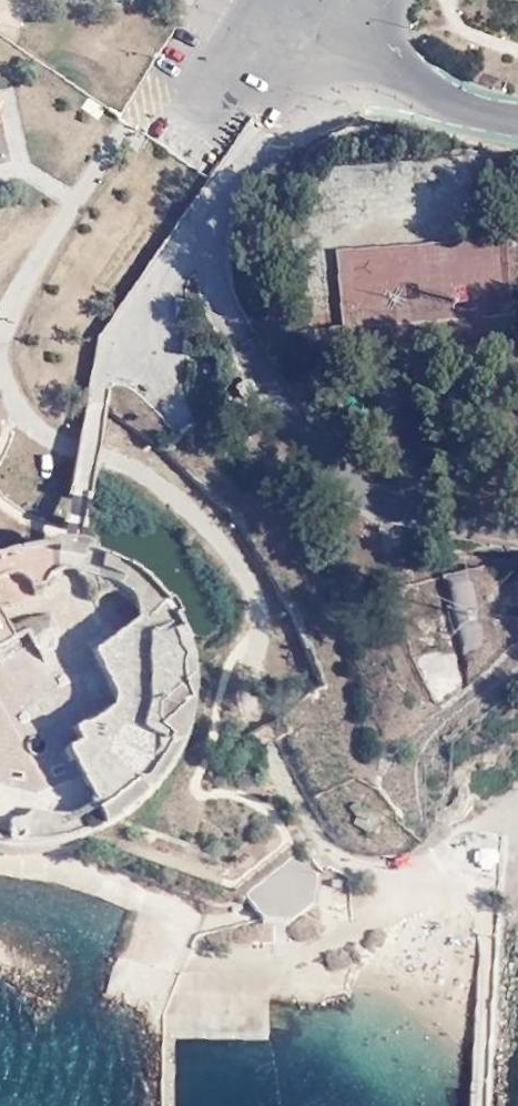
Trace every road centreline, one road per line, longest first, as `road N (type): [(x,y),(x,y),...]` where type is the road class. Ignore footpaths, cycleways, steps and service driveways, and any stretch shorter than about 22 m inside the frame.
road 1 (tertiary): [(341,34),(461,102),(517,114)]

